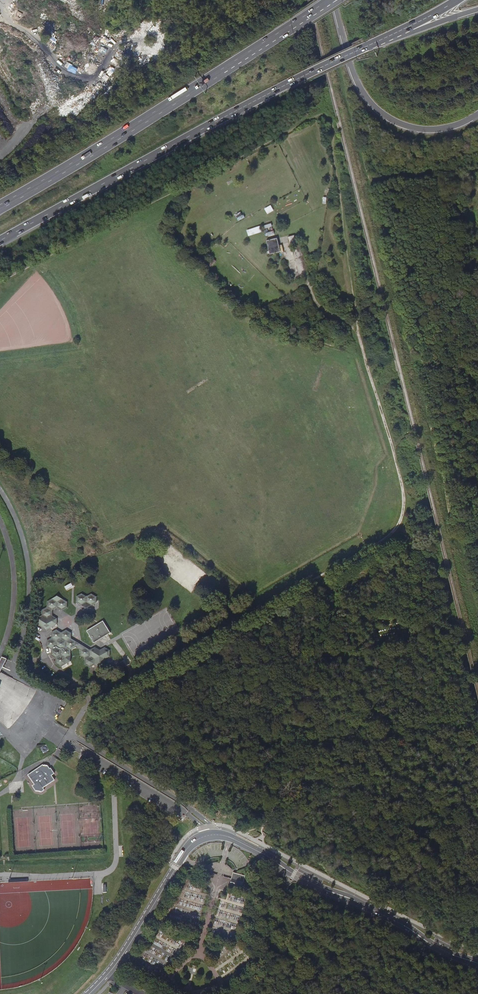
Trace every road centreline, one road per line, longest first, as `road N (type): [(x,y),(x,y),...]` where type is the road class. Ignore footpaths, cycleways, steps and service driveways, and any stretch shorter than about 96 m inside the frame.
road 1 (trunk): [(0,241),(392,35)]
road 2 (trunk): [(328,0),(0,207)]
road 3 (tertiary): [(477,963),(227,836),(200,838),(173,870)]
road 4 (trunk): [(333,0),(354,76),(380,113),(426,130),(477,114)]
road 5 (tertiary): [(105,973),(173,870)]

